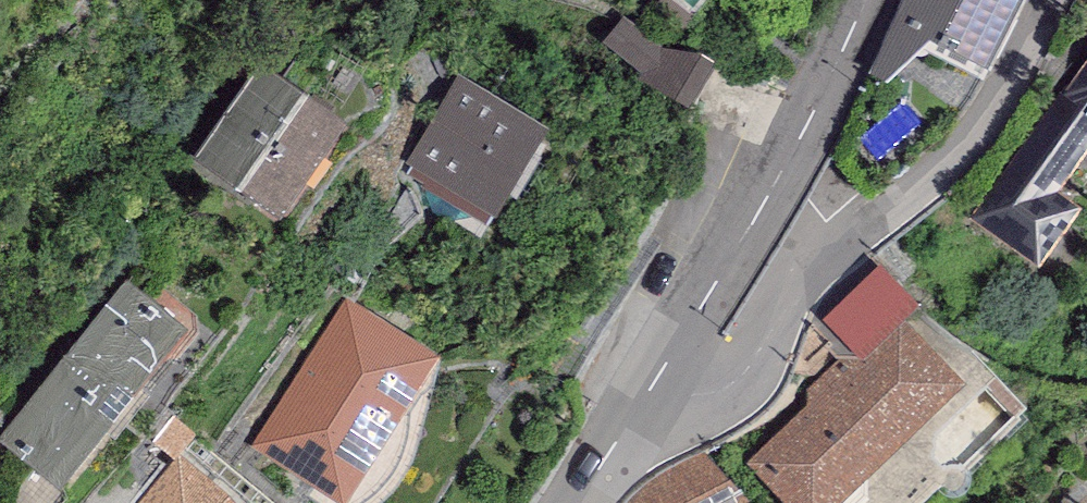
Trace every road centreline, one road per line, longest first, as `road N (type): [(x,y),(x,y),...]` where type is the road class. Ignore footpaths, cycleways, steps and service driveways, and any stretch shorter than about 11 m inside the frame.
road 1 (residential): [(629,419),(733,388),(830,239),(928,178),(996,97),(1053,0)]
road 2 (residential): [(629,419),(771,189),(865,0)]

